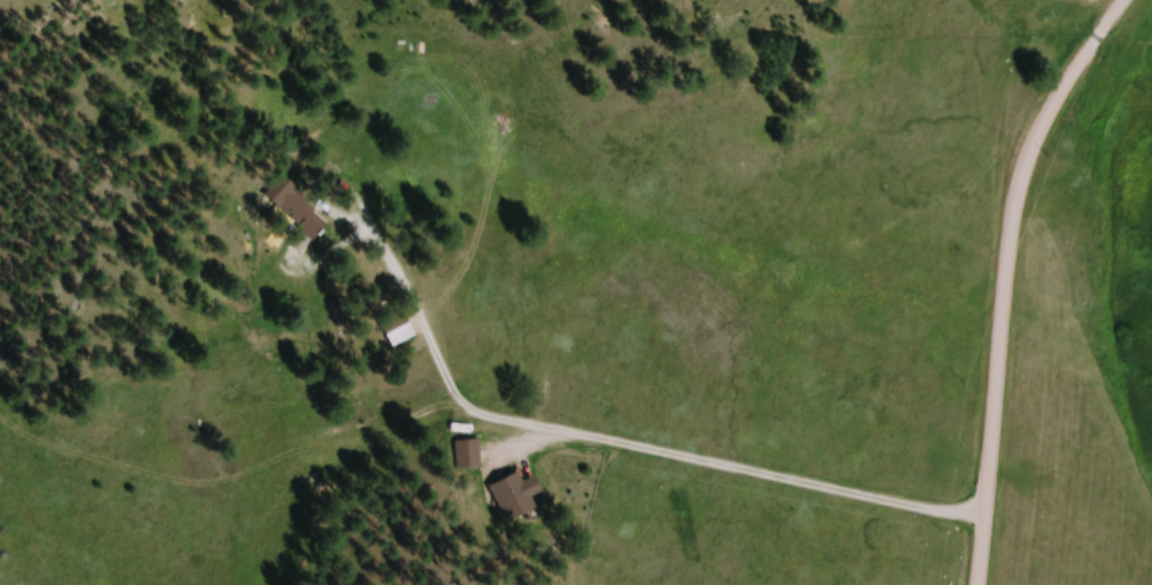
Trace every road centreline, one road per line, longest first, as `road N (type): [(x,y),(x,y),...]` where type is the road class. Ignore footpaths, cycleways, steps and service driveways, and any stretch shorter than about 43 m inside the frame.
road 1 (residential): [(974,584),(1001,264),(1024,164),(1060,88),(1121,0)]

